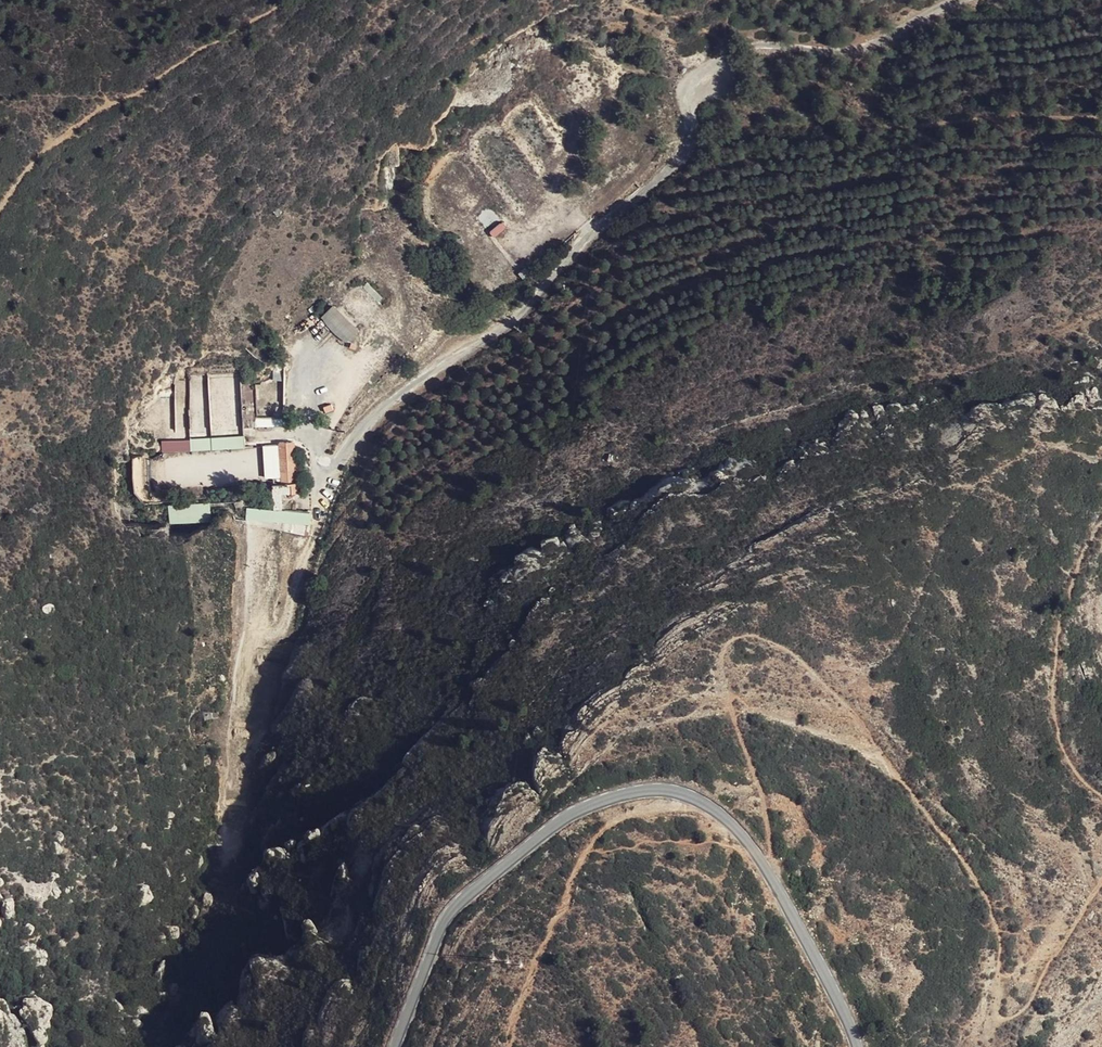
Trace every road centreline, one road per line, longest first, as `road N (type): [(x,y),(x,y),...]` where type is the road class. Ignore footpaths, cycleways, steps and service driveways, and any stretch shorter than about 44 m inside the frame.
road 1 (track): [(773,880),(761,790),(733,713),(724,658),(726,644),(741,635),(777,642),(836,695),(975,881),(995,923),(1000,1016),(1012,1017),(1029,1001),(1101,874)]
road 2 (unclassified): [(318,518),(333,465),(383,408),(517,320),(591,234),(683,154),(684,97),(694,76),(749,48),(862,51),(957,0)]
road 3 (tertiary): [(394,1046),(442,924),(459,903),(573,814),(659,790),(709,806),(749,845),(858,1046)]
road 4 (track): [(712,65),(724,97),(809,117),(873,125),(1025,111),(1101,113)]
road 5 (track): [(511,1046),(553,919),(604,826),(631,813),(709,806)]
road 6 (track): [(1101,796),(1062,749),(1053,708),(1056,642),(1071,583),(1101,522)]
road 7 (track): [(250,631),(275,632),(286,622),(318,518)]
road 8 (track): [(625,0),(687,20),(716,37),(726,57)]

